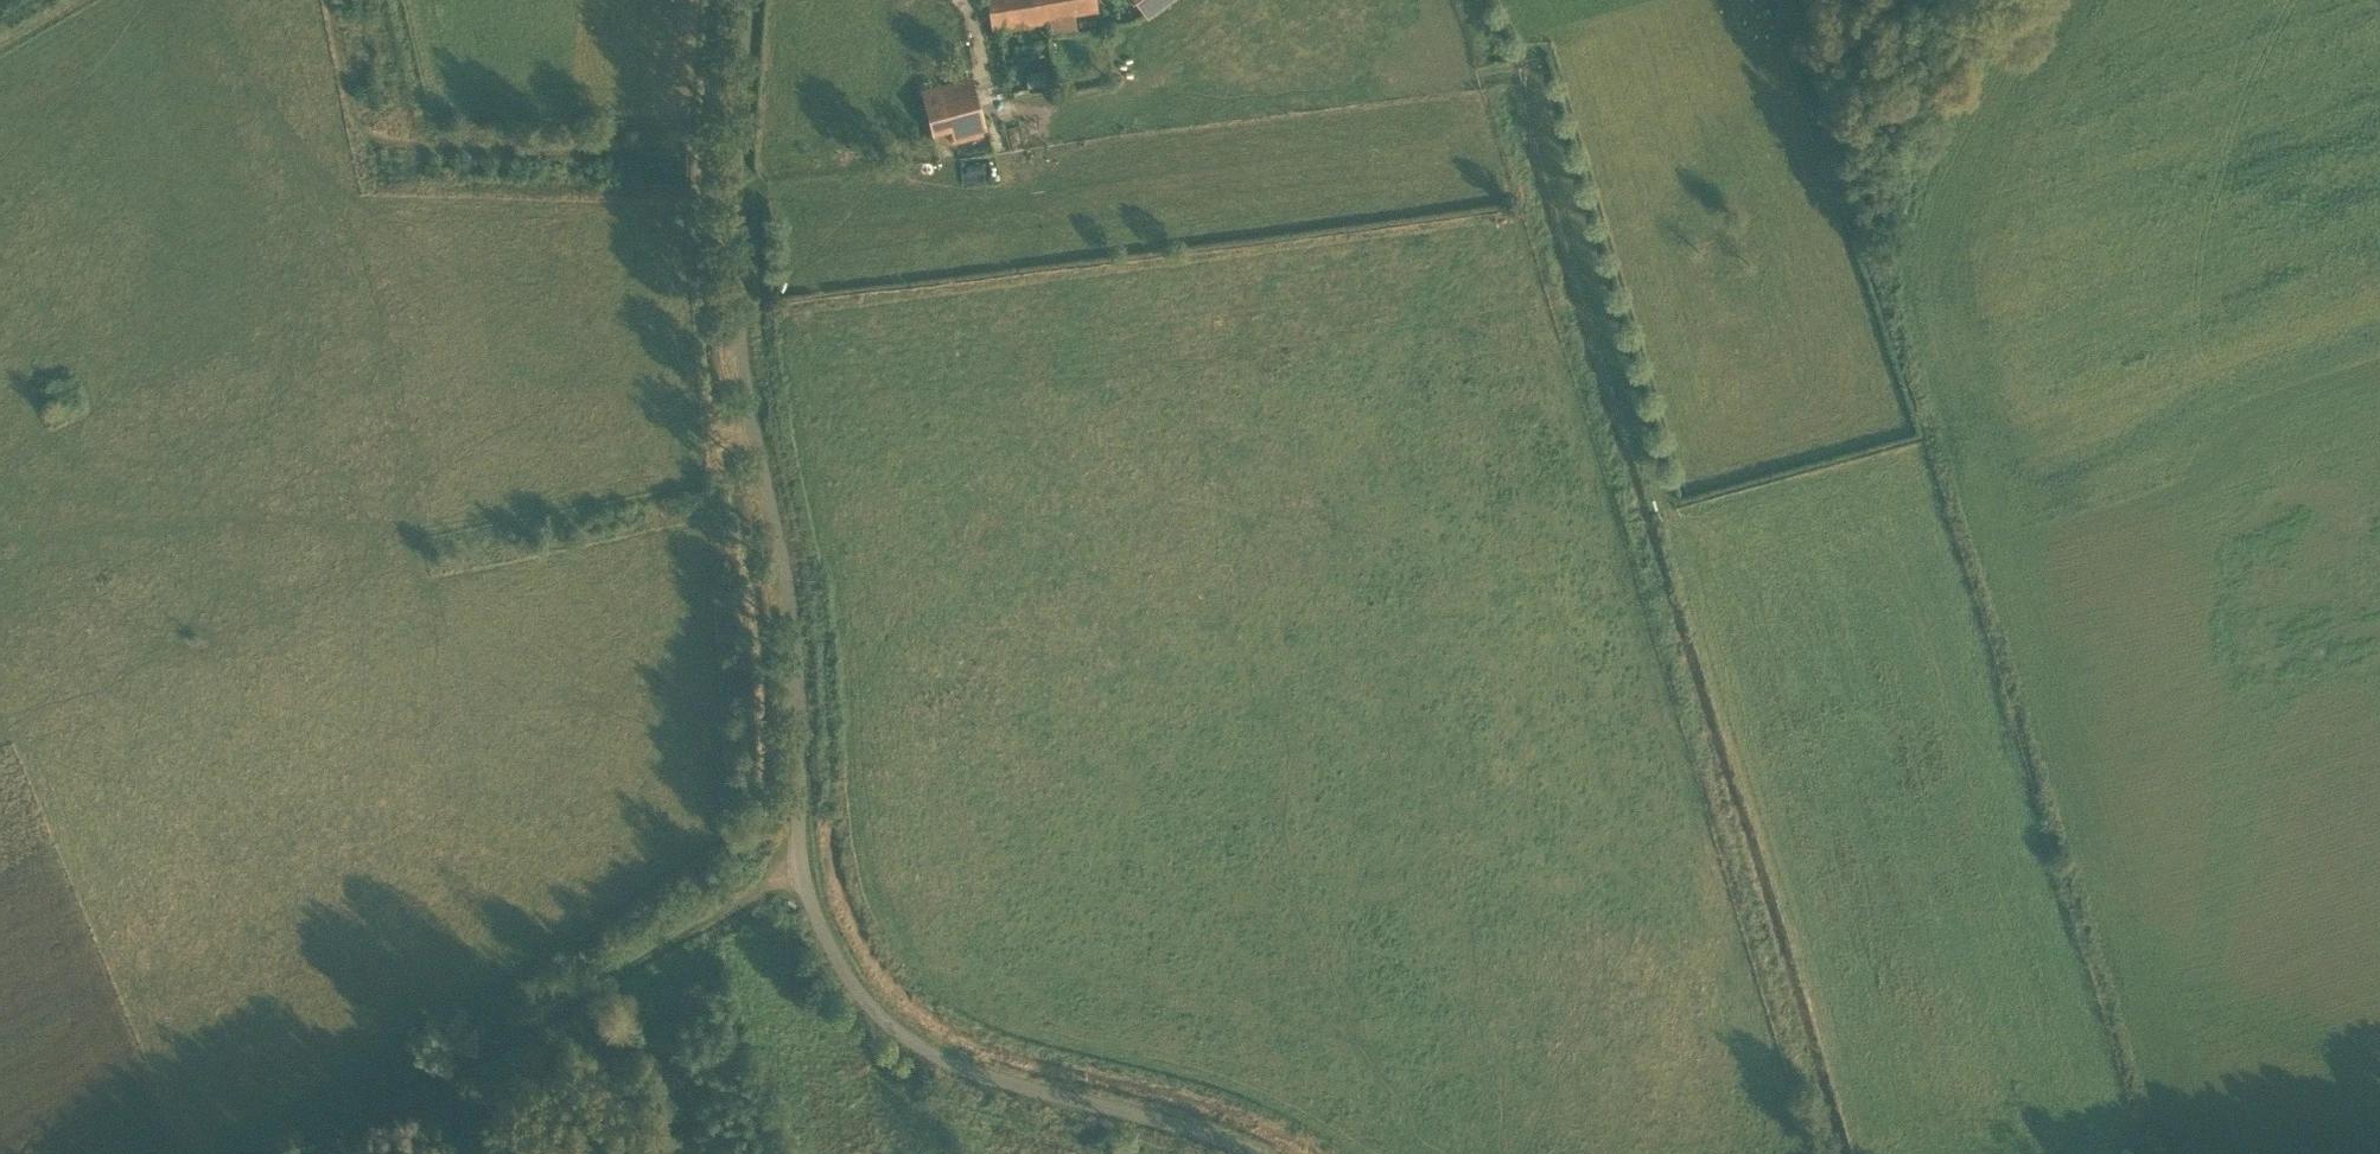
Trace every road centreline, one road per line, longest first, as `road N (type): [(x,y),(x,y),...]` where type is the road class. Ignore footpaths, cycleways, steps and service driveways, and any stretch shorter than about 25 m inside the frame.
road 1 (unclassified): [(1257,1153),(1209,1133),(939,1060),(876,1012),(831,951),(801,863),(795,645),(740,358),(744,0)]
road 2 (track): [(801,863),(337,1153)]

